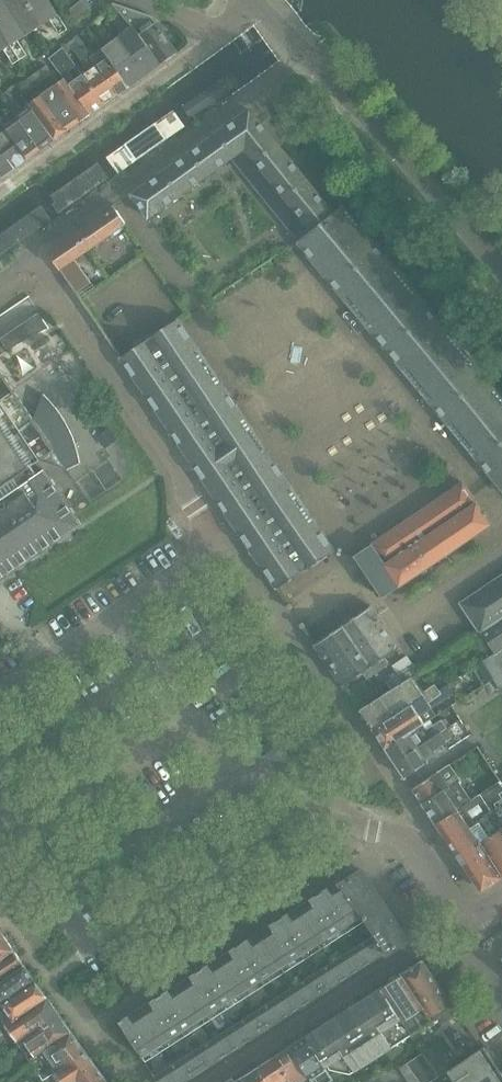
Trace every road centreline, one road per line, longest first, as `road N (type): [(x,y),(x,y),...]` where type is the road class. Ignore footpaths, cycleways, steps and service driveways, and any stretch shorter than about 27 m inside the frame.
road 1 (residential): [(121,615),(193,565),(199,512),(28,261),(262,90)]
road 2 (residential): [(464,926),(407,833),(288,817),(263,828),(121,615)]
road 3 (residential): [(501,278),(262,1)]
road 4 (residential): [(464,926),(423,942),(206,1081)]
road 5 (residential): [(215,39),(0,192)]
road 6 (residential): [(0,696),(121,615)]

